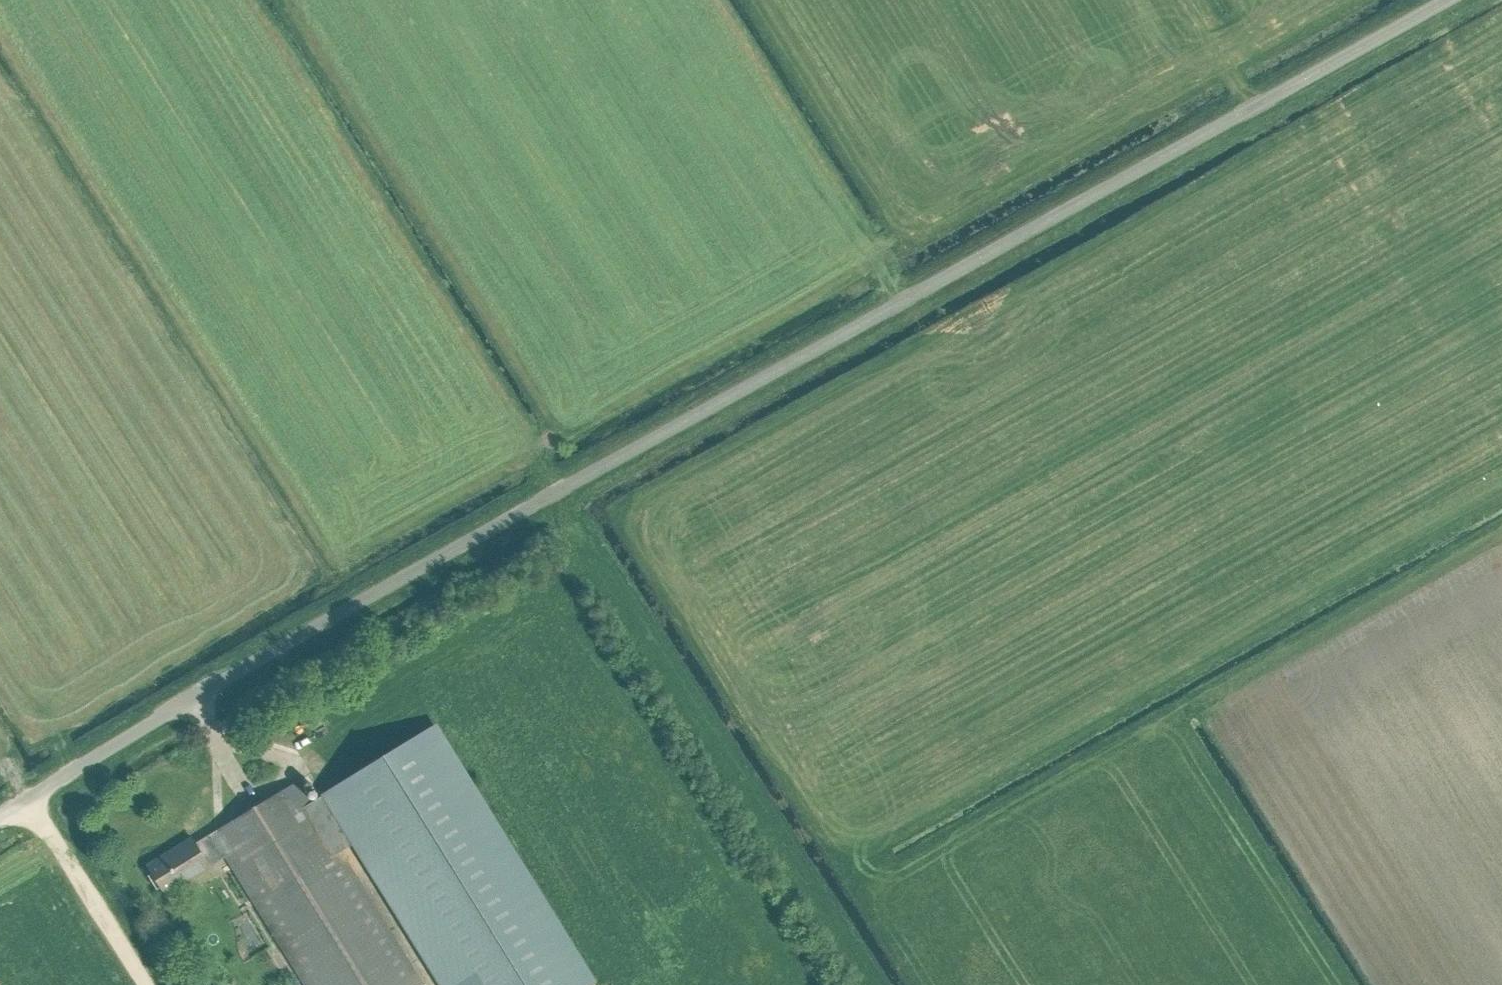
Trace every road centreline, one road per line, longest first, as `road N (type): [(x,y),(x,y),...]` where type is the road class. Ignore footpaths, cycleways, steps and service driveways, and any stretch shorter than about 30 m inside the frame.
road 1 (unclassified): [(1458,0),(145,726),(0,819)]
road 2 (track): [(31,799),(151,984)]

